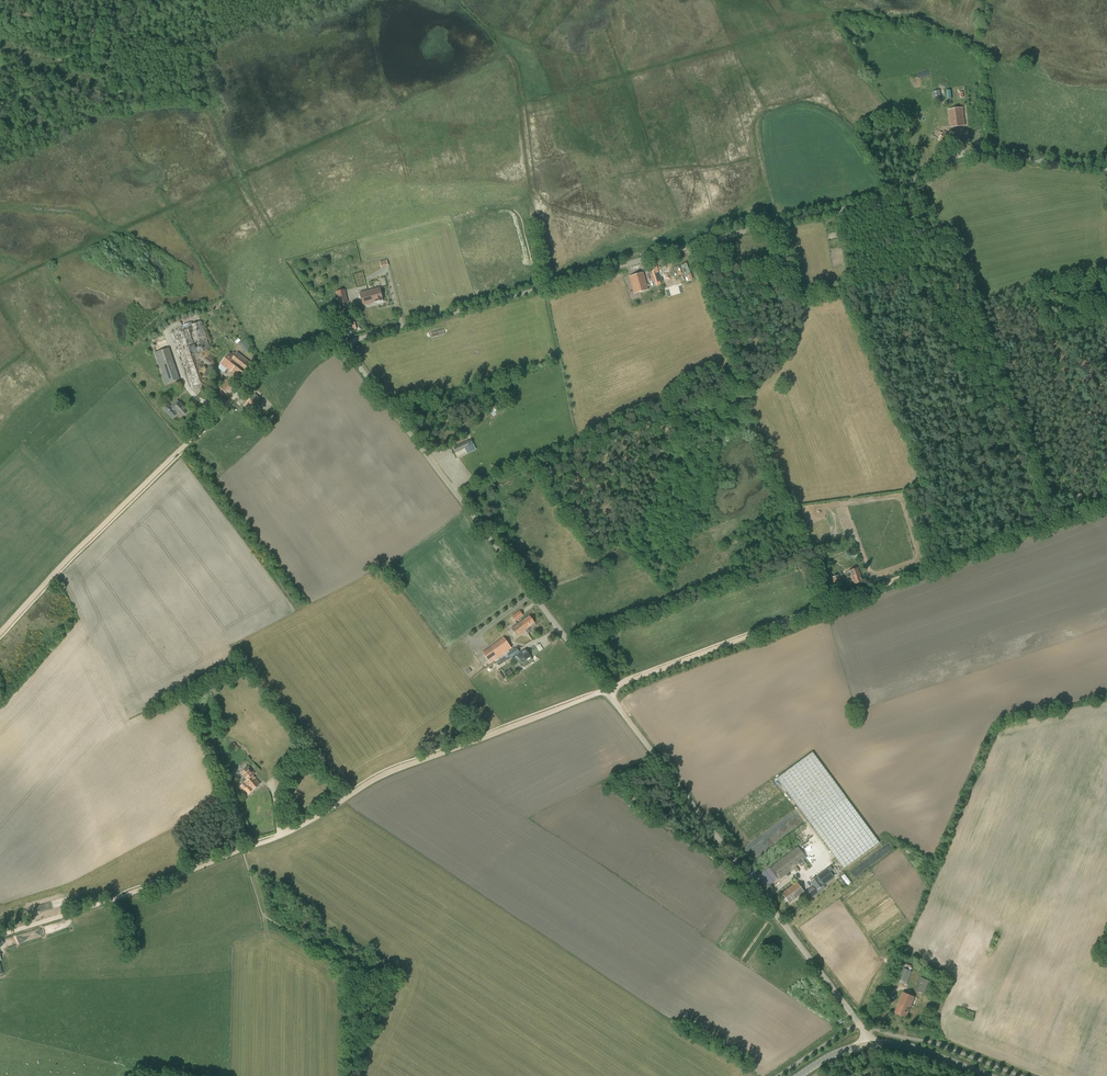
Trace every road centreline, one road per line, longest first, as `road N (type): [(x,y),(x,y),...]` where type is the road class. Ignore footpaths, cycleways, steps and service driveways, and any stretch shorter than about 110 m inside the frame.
road 1 (unclassified): [(870,1045),(344,344)]
road 2 (unclassified): [(344,344),(884,198),(967,154),(1106,168)]
road 3 (track): [(242,849),(391,771),(930,569)]
road 4 (track): [(203,430),(0,635)]
road 5 (track): [(0,936),(242,849)]
road 6 (track): [(1106,501),(930,569)]
road 7 (unclassified): [(344,344),(264,366),(203,430)]
road 8 (secondary): [(870,1045),(900,1044),(990,1075)]

